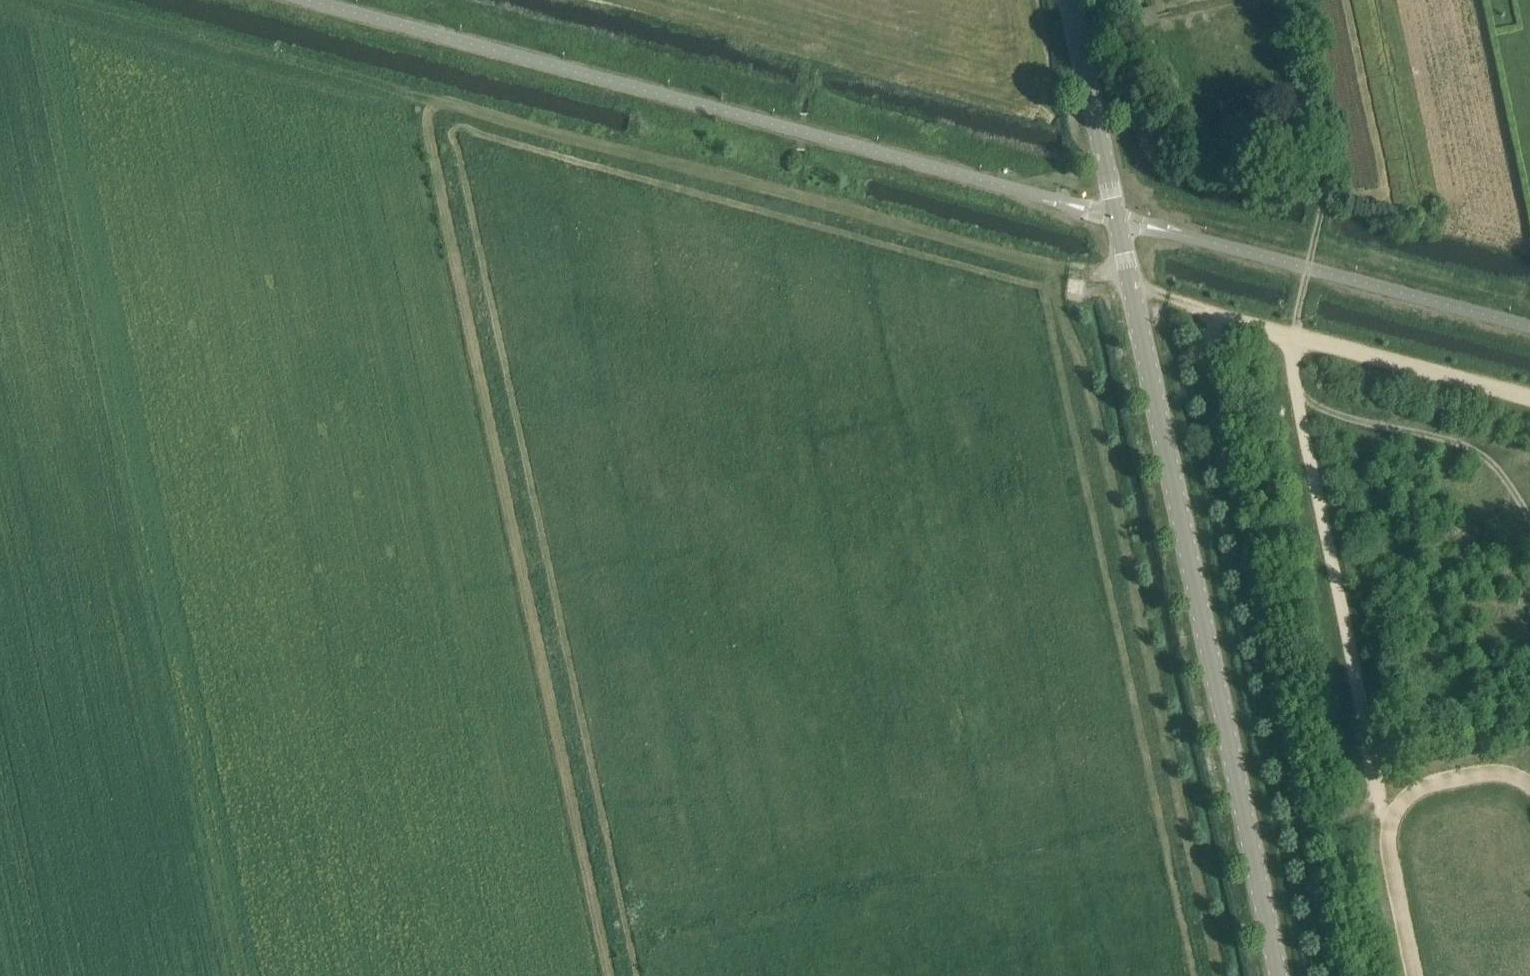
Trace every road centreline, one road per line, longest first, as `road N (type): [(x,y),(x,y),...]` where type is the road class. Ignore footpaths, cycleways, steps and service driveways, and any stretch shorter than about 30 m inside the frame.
road 1 (unclassified): [(1280,975),(1071,0)]

